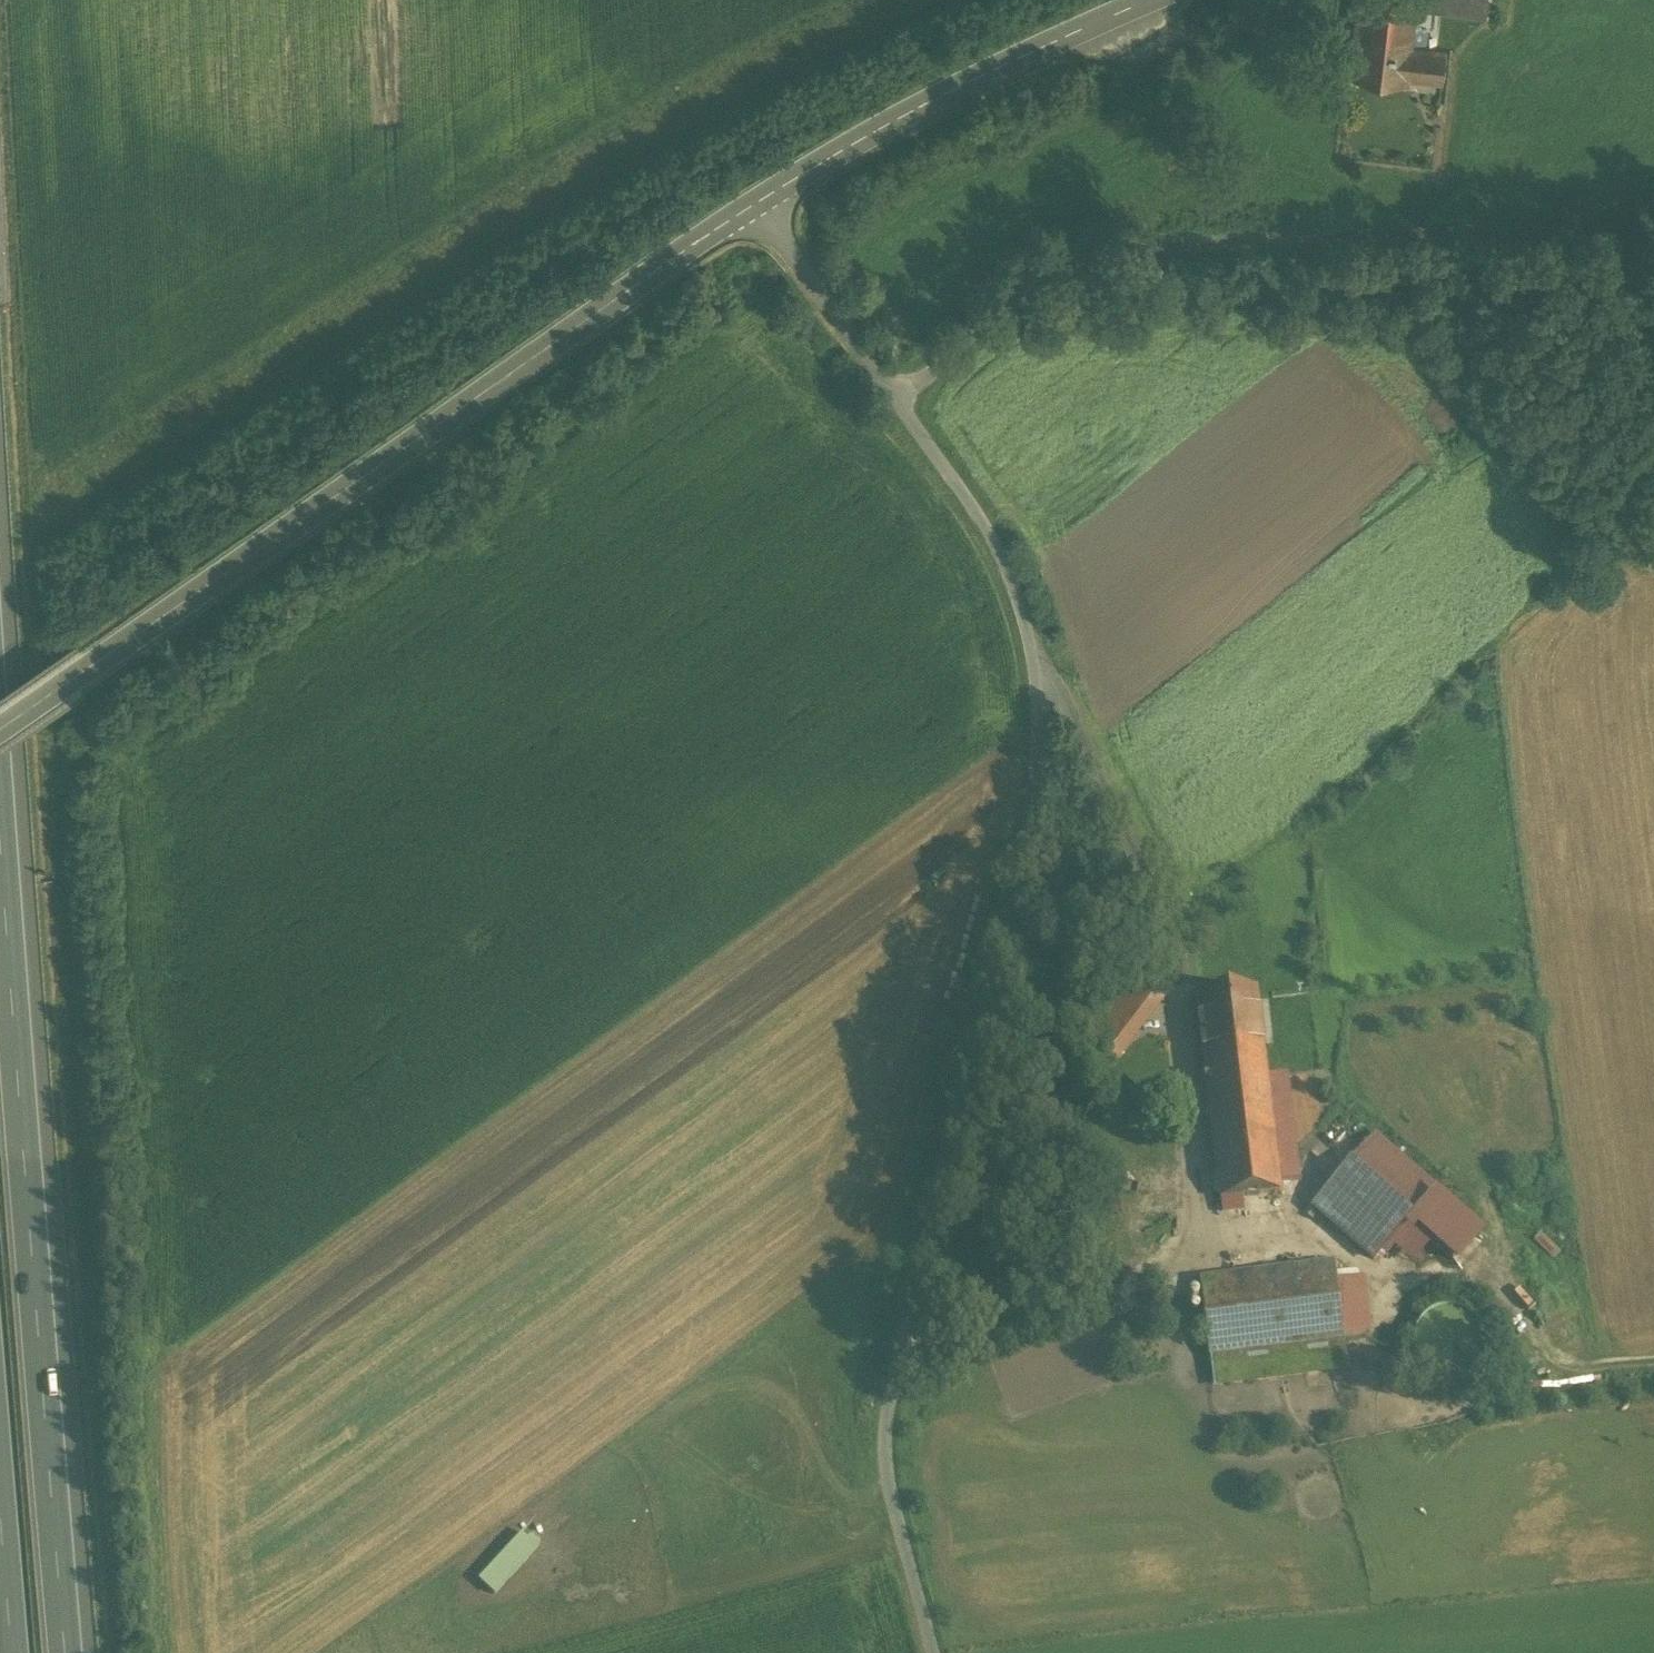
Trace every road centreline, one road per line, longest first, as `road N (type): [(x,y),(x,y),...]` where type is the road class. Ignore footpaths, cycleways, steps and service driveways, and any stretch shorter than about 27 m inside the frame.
road 1 (unclassified): [(899,399),(982,508),(1011,570),(1035,675),(1038,771),(1027,848),(894,1374),(886,1466),(935,1652)]
road 2 (tertiary): [(0,717),(758,199)]
road 3 (unclassified): [(899,399),(1035,283),(1091,260),(1535,225),(1594,239),(1653,294)]
road 4 (motorway): [(63,1652),(0,835)]
road 5 (tertiary): [(758,199),(905,109),(1153,0)]
road 6 (unclassified): [(758,199),(899,399)]
road 7 (track): [(1653,1359),(1571,1363),(1508,1351)]
road 8 (motorway): [(0,1529),(11,1652)]

